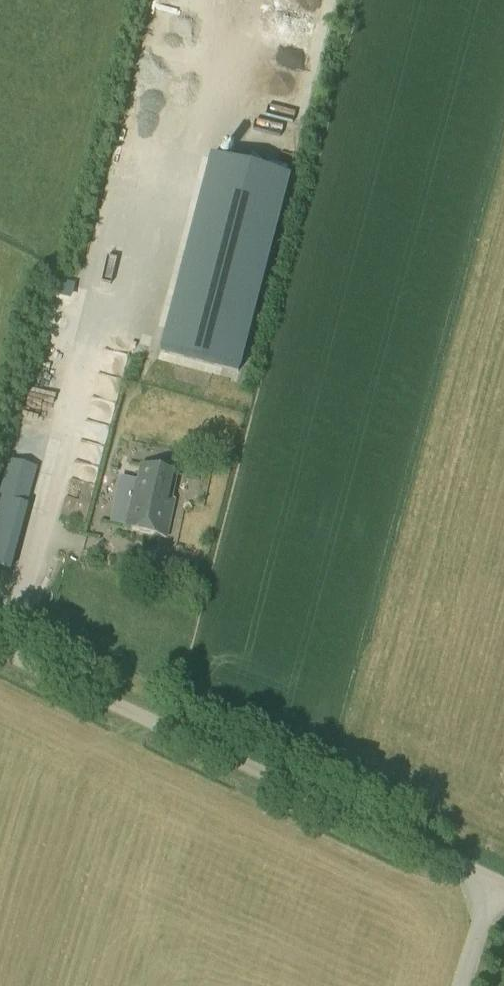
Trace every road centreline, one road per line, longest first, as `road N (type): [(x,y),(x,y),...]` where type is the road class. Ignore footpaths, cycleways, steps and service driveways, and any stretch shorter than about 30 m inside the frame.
road 1 (unclassified): [(503,885),(0,650)]

